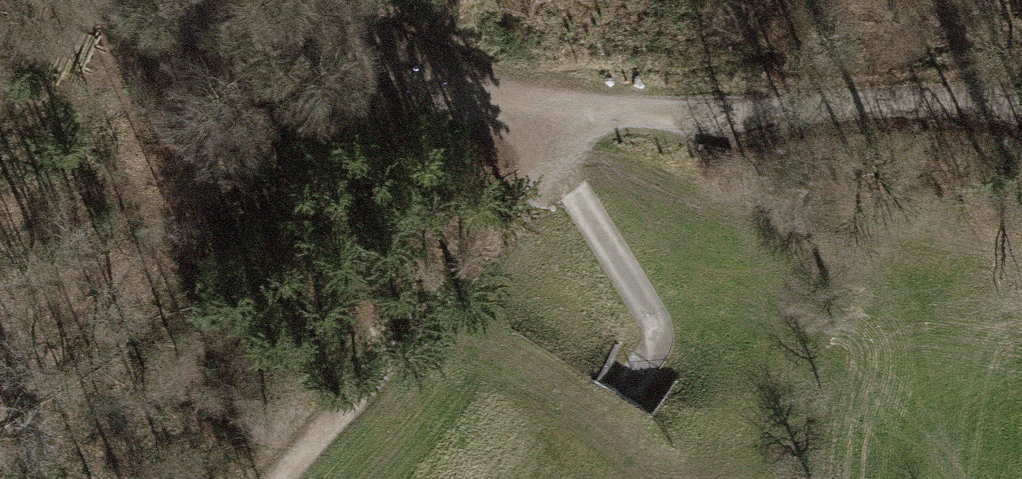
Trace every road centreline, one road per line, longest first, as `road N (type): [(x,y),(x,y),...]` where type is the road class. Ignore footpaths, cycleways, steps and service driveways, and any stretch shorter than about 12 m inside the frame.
road 1 (track): [(386,76),(596,115),(1021,105)]
road 2 (track): [(298,478),(596,115)]
road 3 (track): [(93,0),(156,25),(386,76)]
road 4 (track): [(562,157),(660,333),(648,363)]

